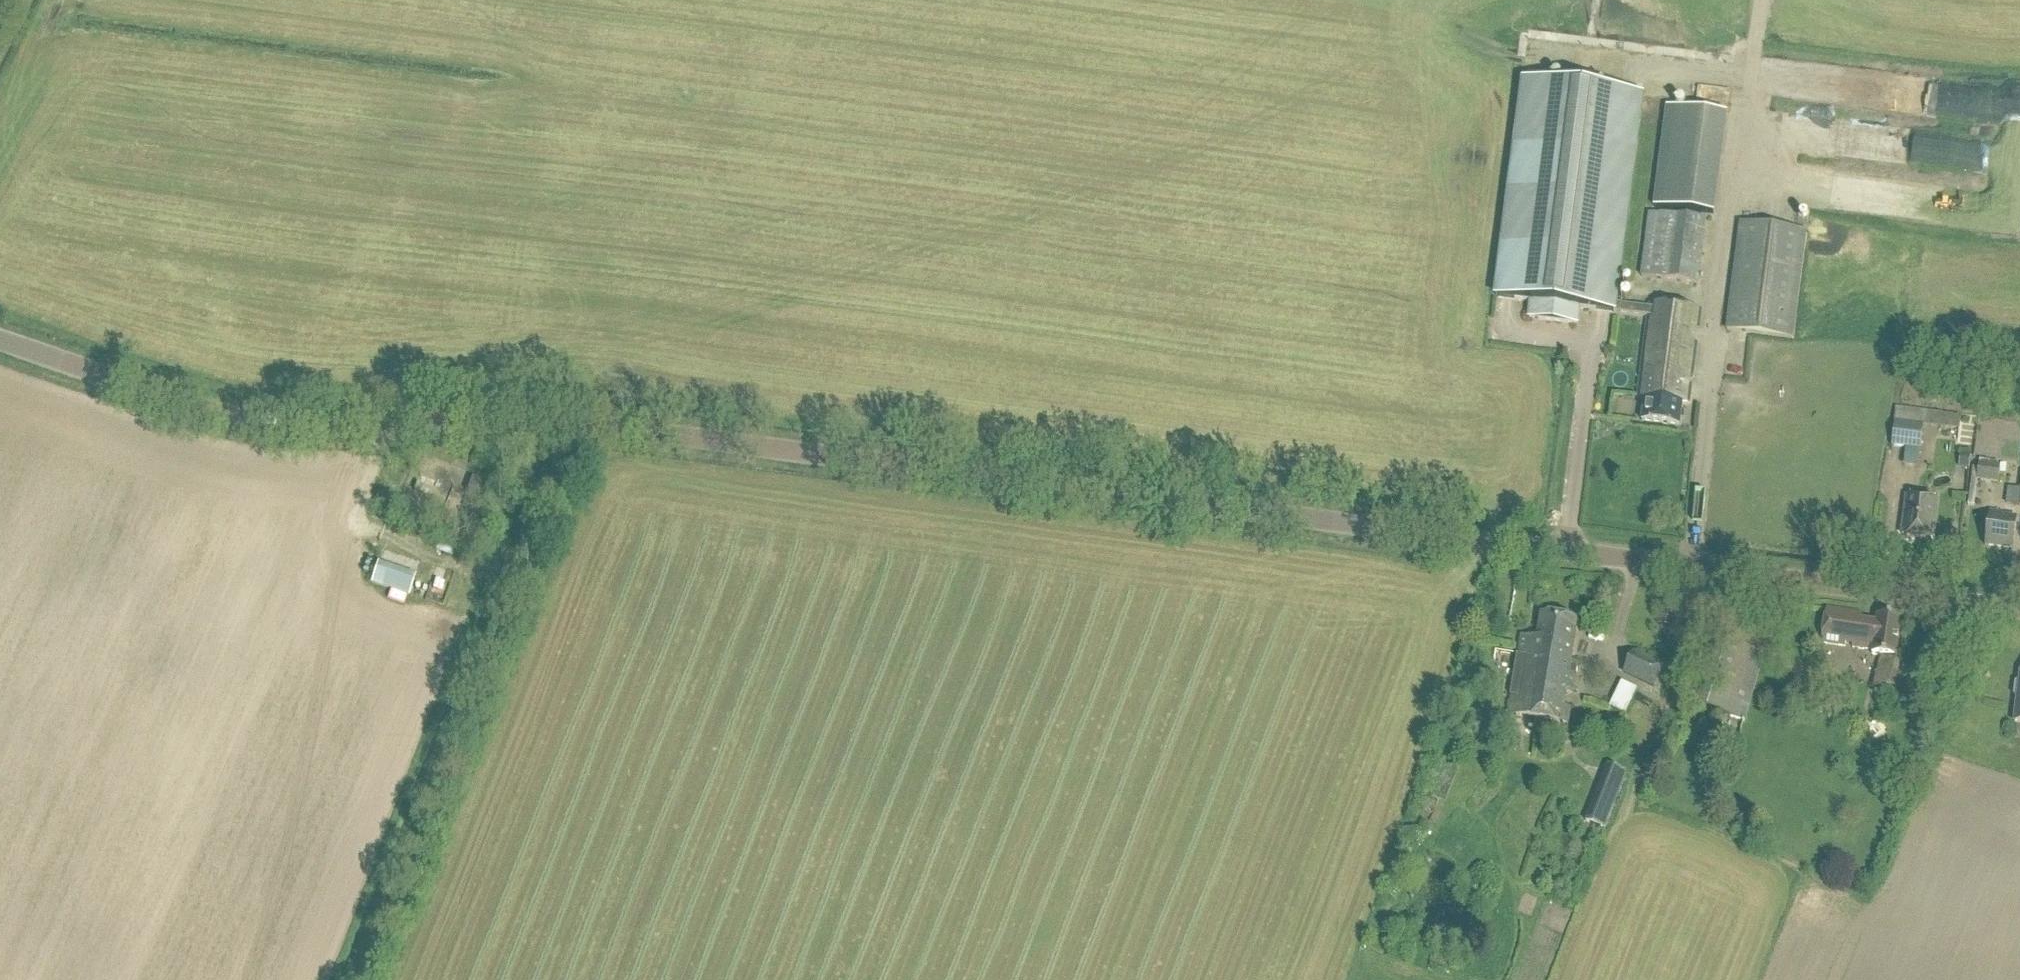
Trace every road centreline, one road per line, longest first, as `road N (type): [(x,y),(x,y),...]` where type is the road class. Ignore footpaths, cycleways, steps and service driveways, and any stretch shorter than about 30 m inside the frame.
road 1 (tertiary): [(2019,611),(552,423),(254,425),(0,341)]
road 2 (track): [(600,429),(393,979)]

